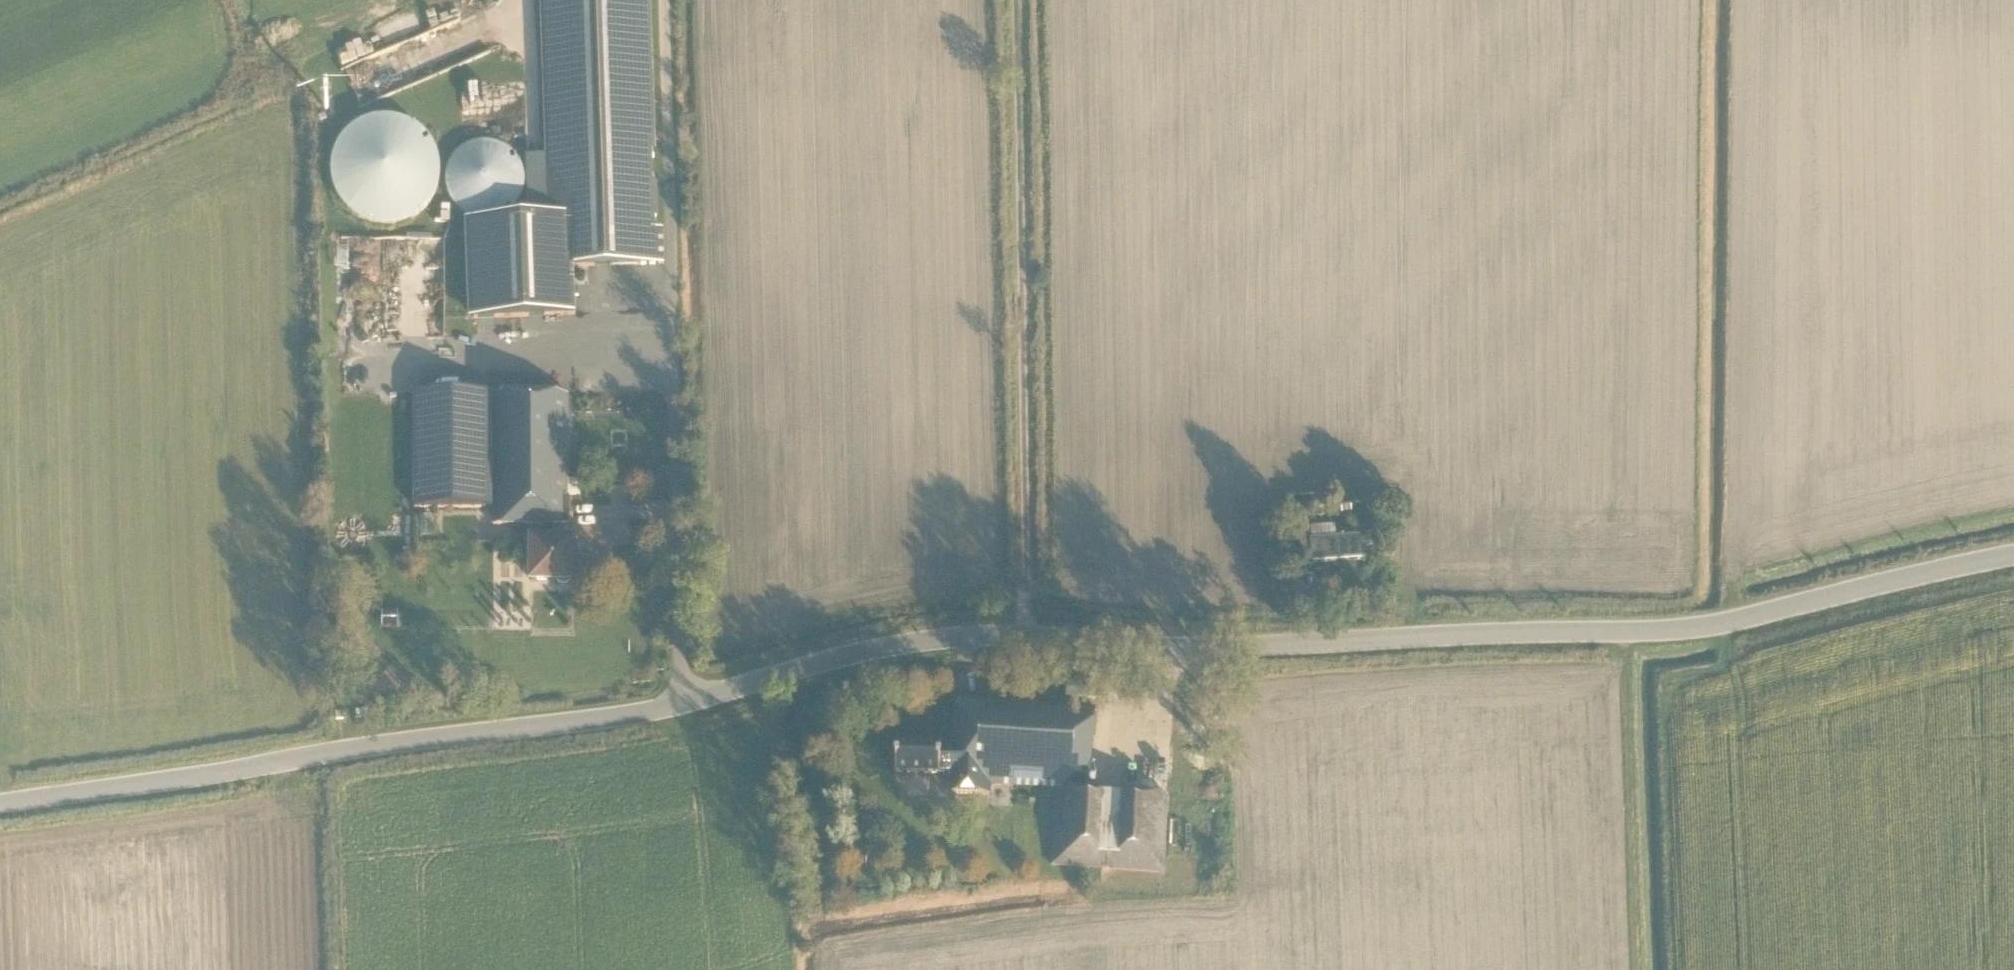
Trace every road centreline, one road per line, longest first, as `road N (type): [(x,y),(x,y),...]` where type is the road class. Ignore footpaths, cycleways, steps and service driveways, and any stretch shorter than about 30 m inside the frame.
road 1 (unclassified): [(0,804),(396,739),(659,708),(933,636),(1042,632),(1137,646),(1250,648),(1672,629),(2013,555)]

